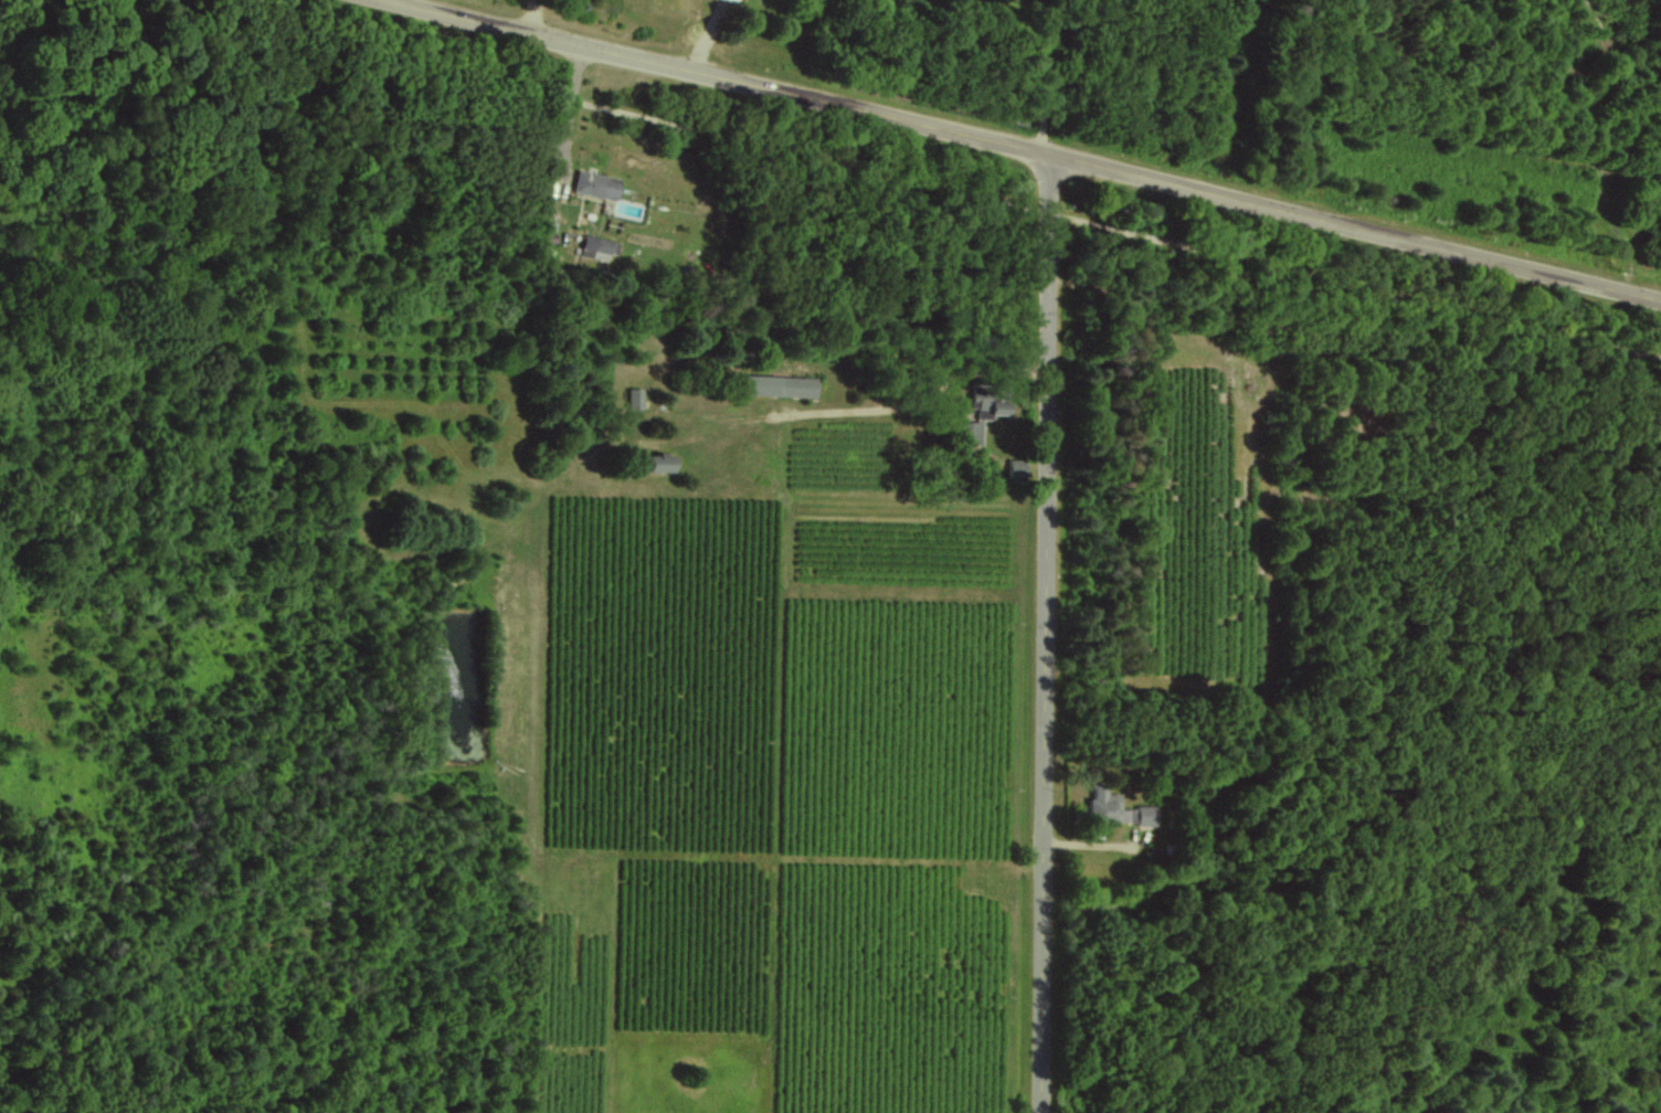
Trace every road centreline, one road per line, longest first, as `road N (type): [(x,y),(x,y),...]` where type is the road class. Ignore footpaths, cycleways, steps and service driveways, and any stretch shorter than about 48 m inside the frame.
road 1 (tertiary): [(1660,296),(407,0)]
road 2 (residential): [(1041,1112),(1049,152)]

